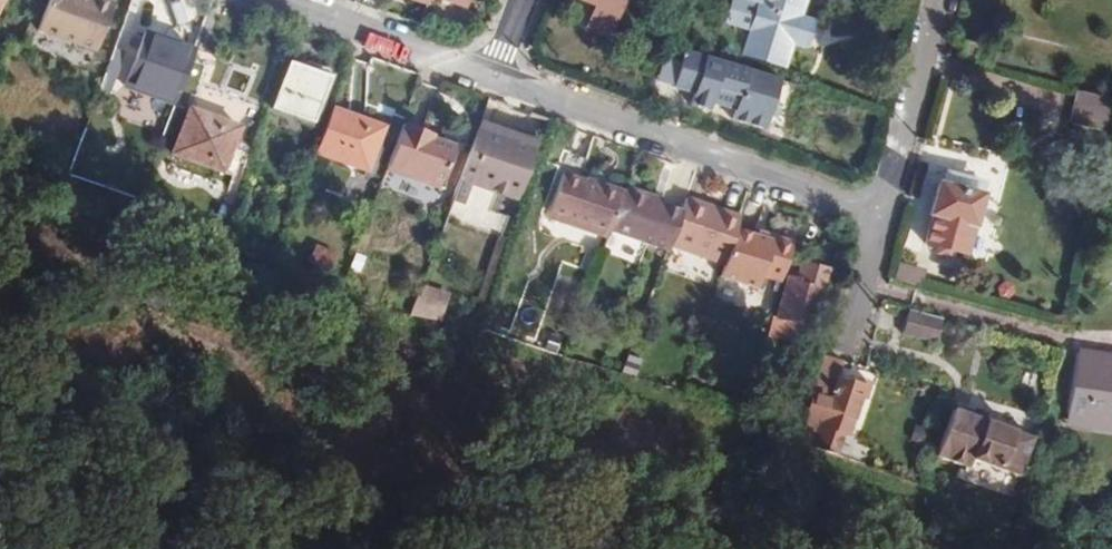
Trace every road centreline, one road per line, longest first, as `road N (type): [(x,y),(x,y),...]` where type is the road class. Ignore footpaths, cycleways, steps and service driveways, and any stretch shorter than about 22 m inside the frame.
road 1 (residential): [(492,77),(879,211)]
road 2 (residential): [(265,0),(492,77)]
road 3 (residential): [(937,0),(879,211)]
road 4 (residential): [(879,211),(849,330)]

